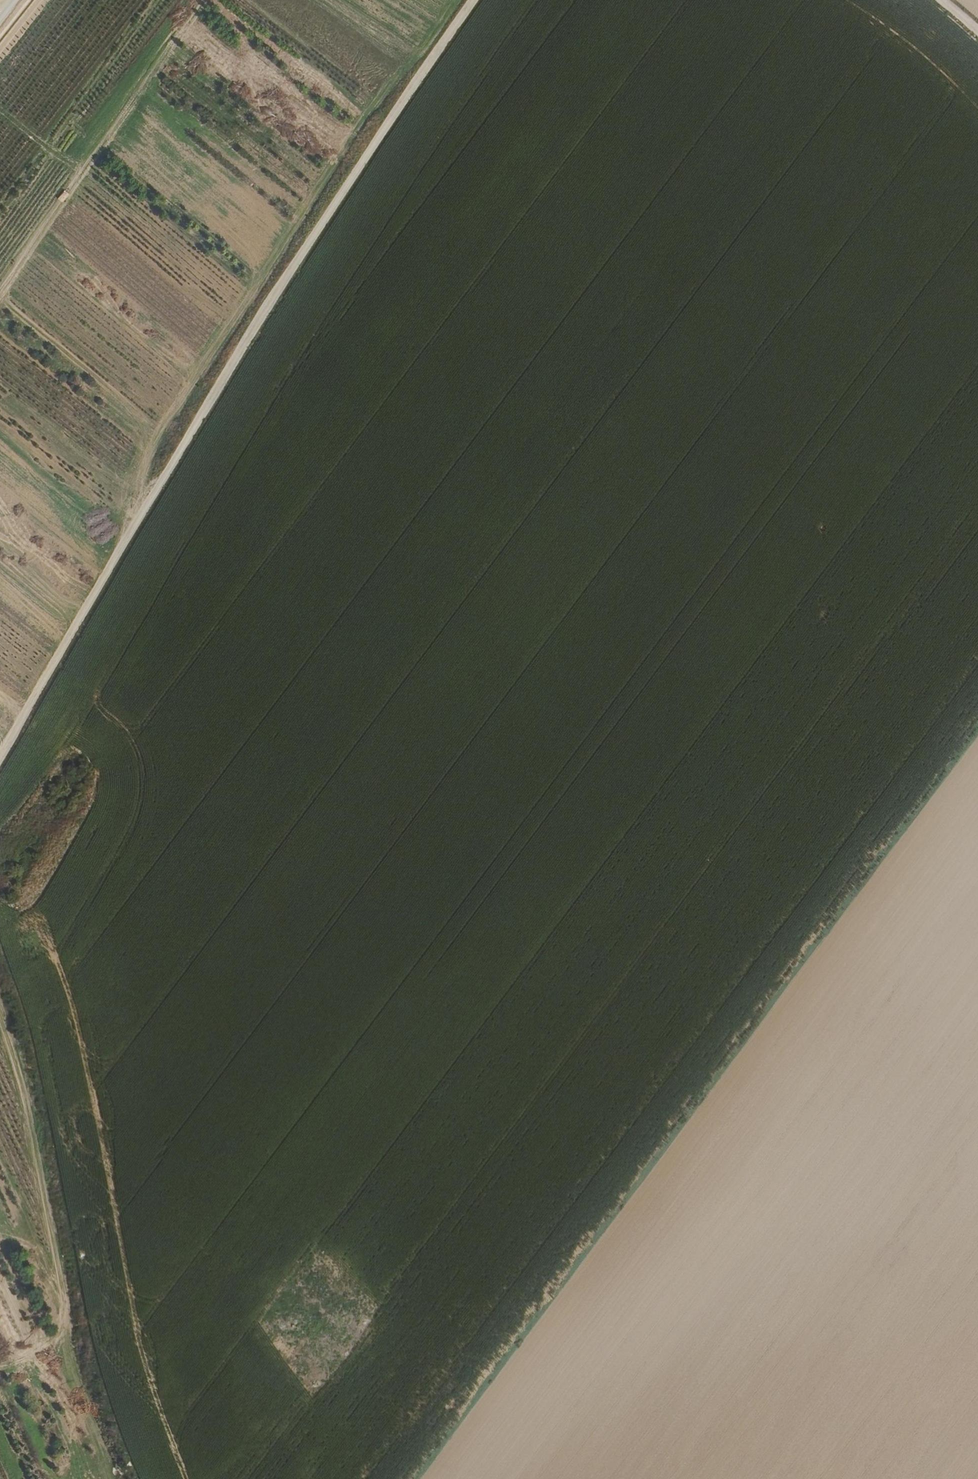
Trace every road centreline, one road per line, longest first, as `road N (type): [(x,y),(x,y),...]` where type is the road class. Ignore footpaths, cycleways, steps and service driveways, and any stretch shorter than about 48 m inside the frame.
road 1 (track): [(0,764),(232,376),(487,0)]

